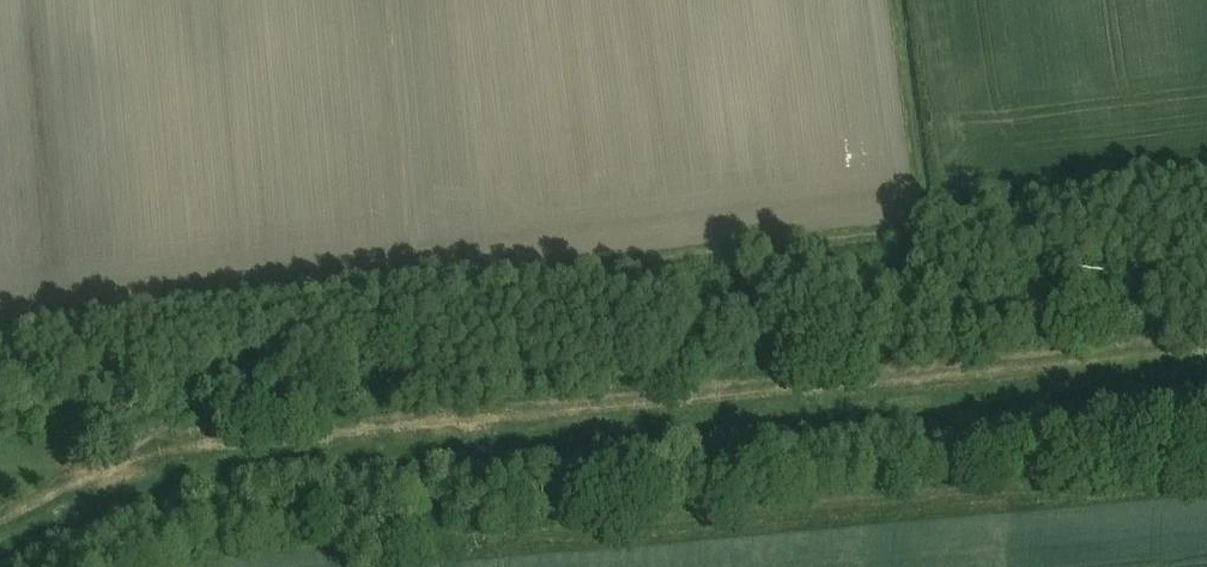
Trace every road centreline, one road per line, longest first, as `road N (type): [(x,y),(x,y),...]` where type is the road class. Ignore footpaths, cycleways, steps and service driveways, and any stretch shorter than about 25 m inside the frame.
road 1 (track): [(1206,341),(177,441),(59,482),(0,513)]

